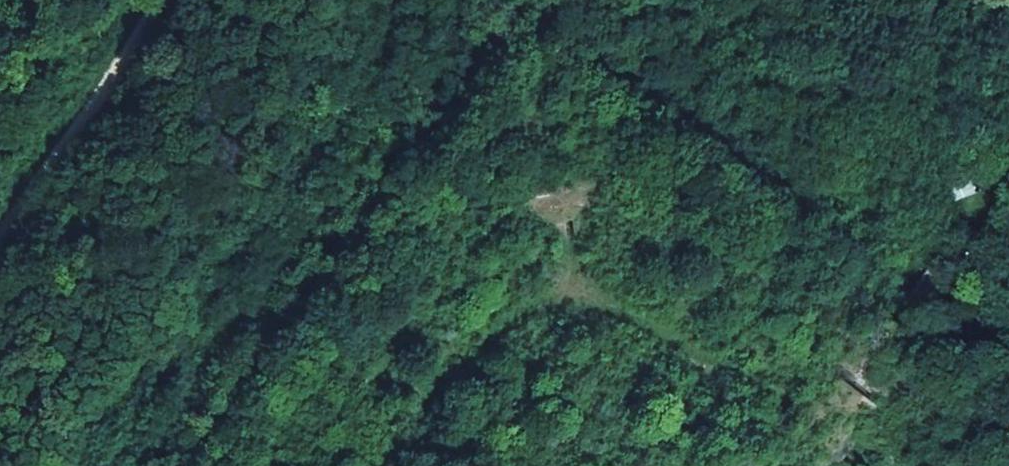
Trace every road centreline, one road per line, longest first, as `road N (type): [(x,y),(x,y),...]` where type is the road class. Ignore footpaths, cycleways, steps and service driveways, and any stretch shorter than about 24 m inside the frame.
road 1 (track): [(0,230),(159,0)]
road 2 (track): [(898,318),(1008,165)]

